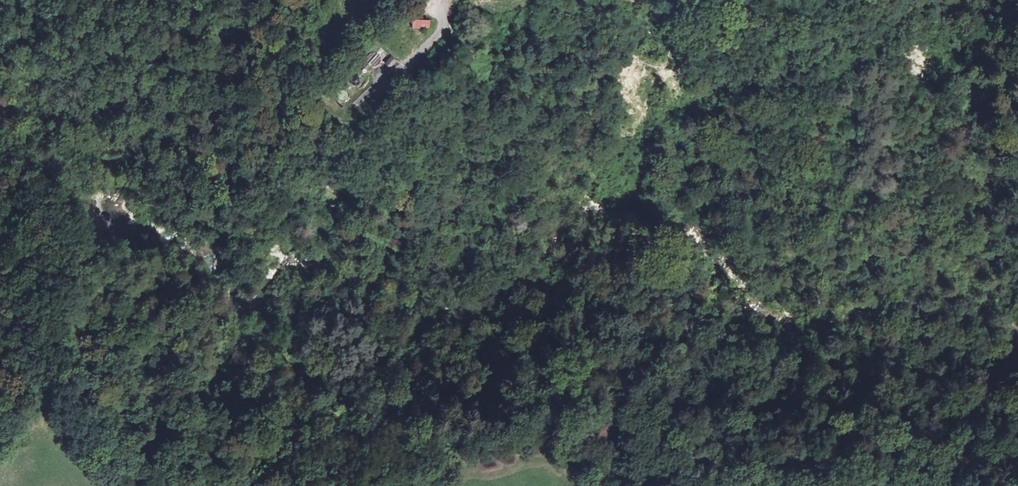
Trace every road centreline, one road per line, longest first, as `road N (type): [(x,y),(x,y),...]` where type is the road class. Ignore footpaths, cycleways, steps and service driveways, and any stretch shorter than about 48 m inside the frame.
road 1 (track): [(353,93),(415,44),(447,11),(443,0)]

